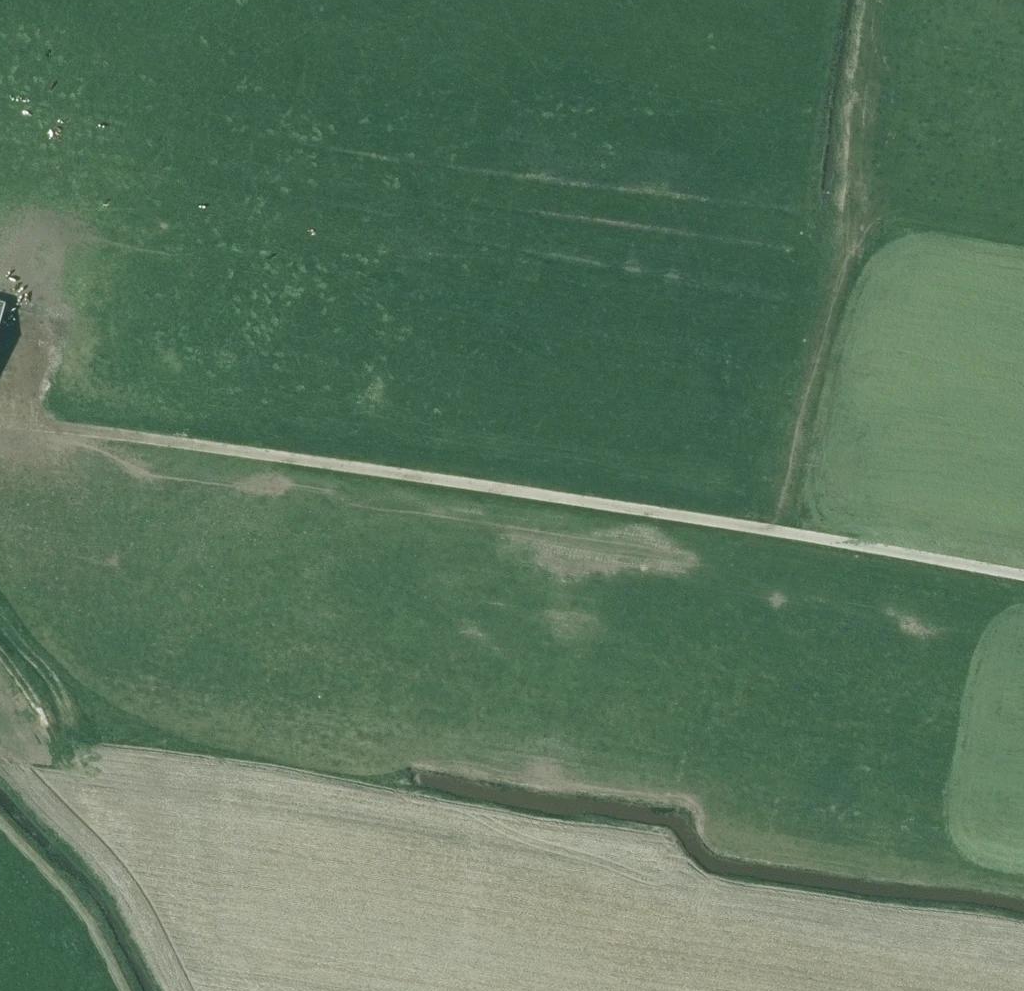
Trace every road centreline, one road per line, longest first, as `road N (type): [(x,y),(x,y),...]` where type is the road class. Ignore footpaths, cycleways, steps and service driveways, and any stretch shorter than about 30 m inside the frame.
road 1 (track): [(0,422),(766,529),(1023,575)]

